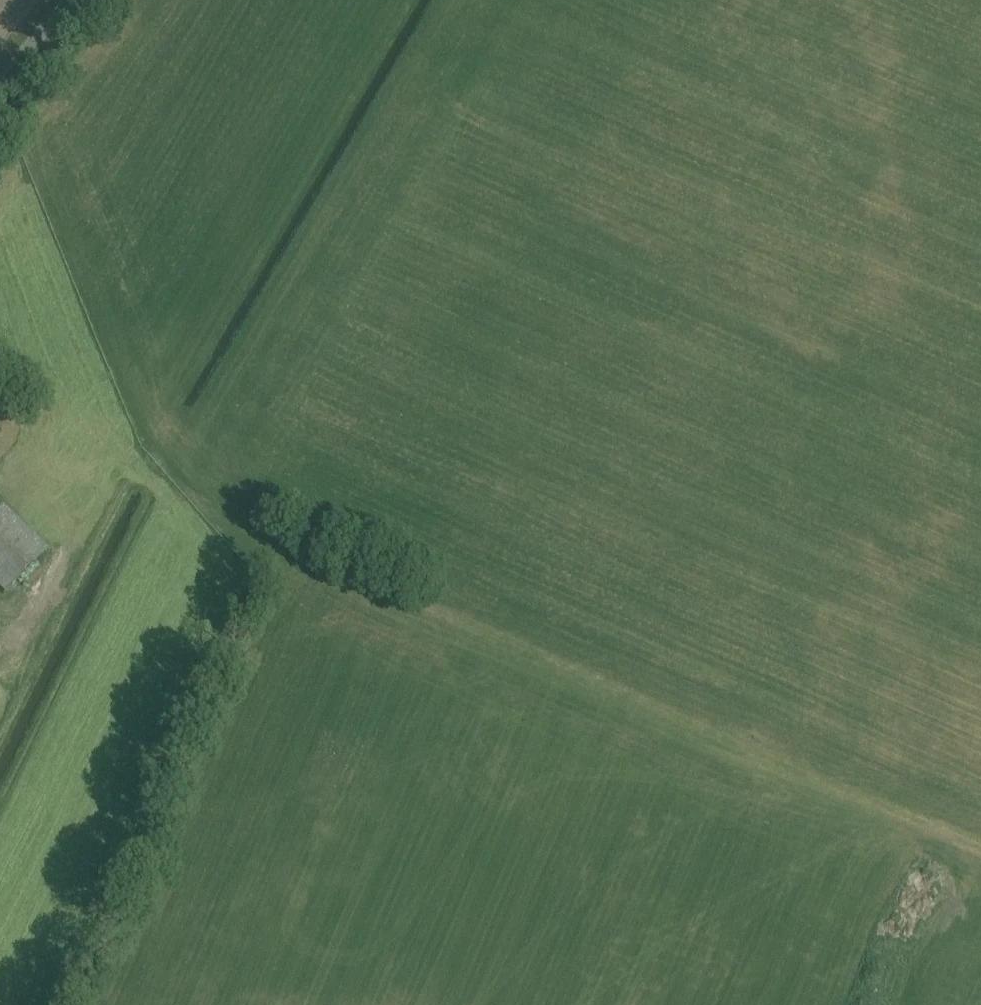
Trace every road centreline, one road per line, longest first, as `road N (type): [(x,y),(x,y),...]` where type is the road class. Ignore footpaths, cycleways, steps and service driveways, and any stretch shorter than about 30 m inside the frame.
road 1 (track): [(980,849),(340,564)]

